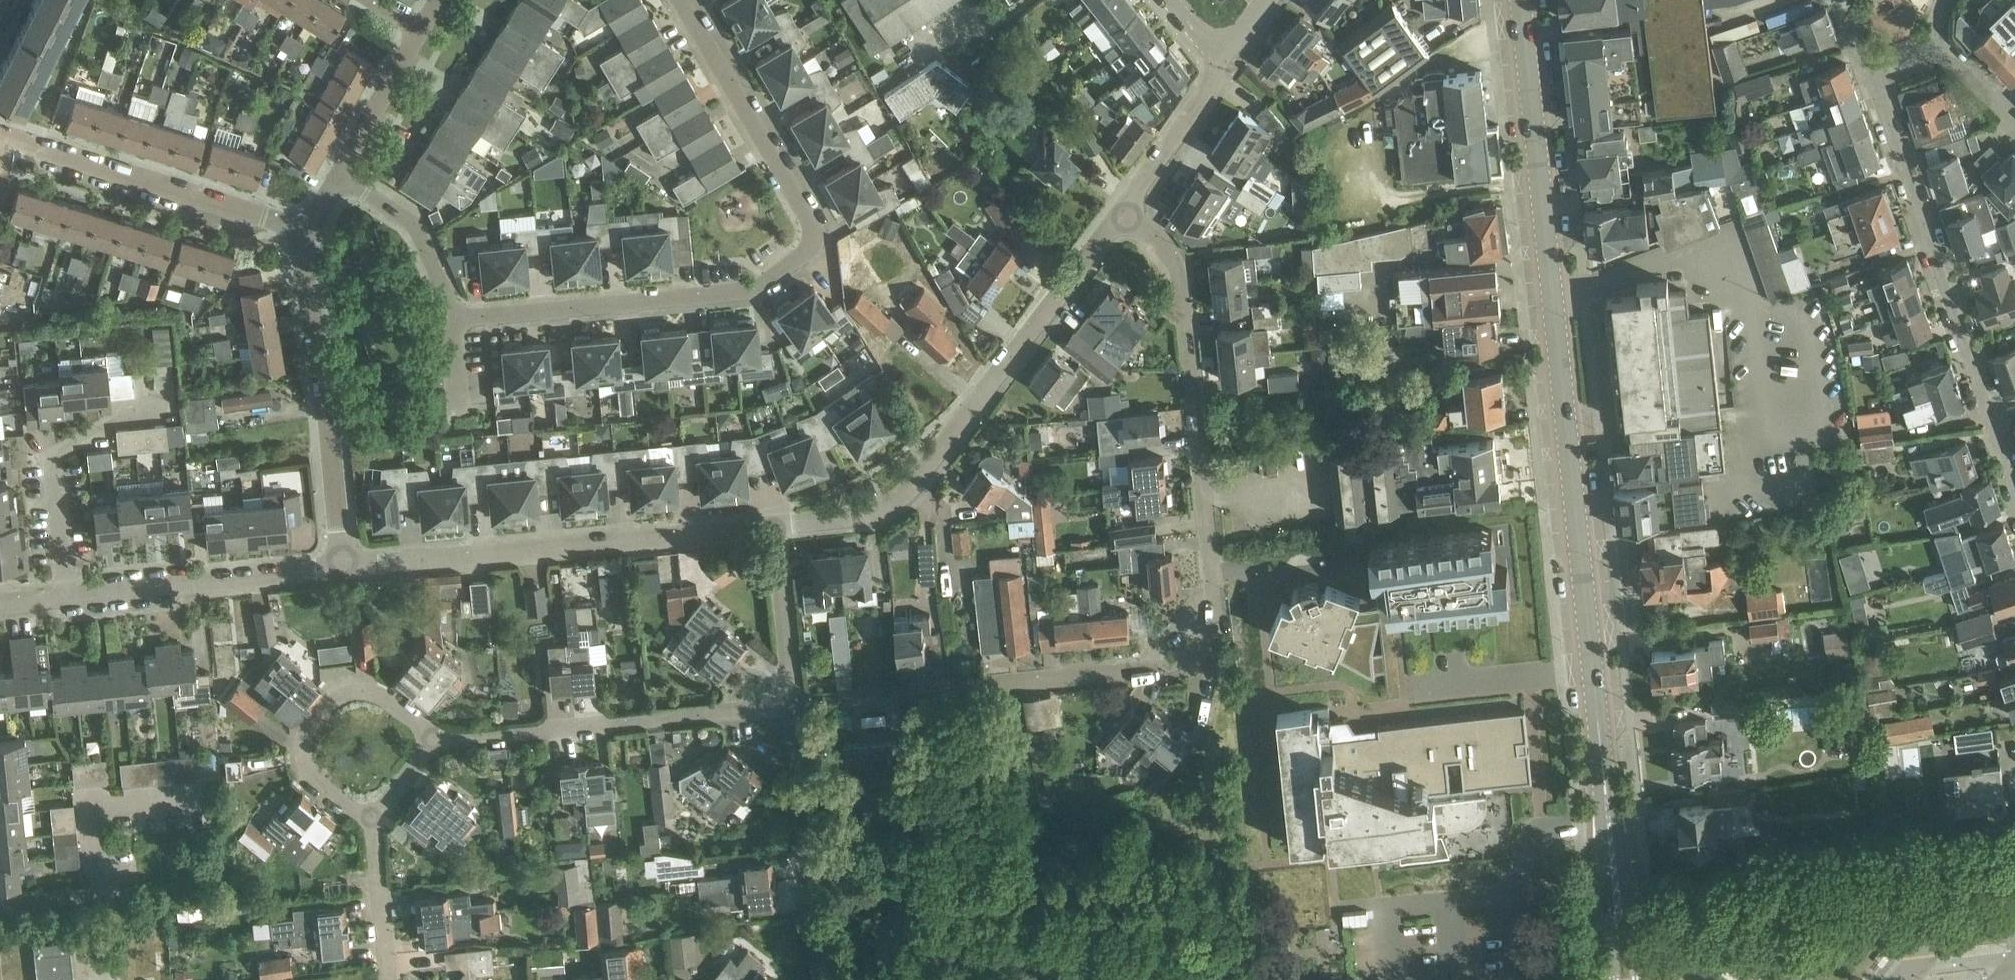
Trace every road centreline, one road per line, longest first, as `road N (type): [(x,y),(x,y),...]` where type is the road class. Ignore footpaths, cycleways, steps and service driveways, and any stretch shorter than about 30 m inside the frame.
road 1 (tertiary): [(1626,979),(1517,0)]
road 2 (residential): [(793,704),(1167,663),(1207,647),(1218,617),(1176,264),(1166,245),(1121,211)]
road 3 (residential): [(682,0),(816,228),(812,250),(752,292),(450,315)]
road 4 (residential): [(778,529),(867,515),(903,494),(1121,211)]
road 5 (residential): [(2014,485),(1868,66)]
road 6 (residential): [(345,569),(778,529)]
road 7 (residential): [(438,740),(793,704)]
road 8 (residential): [(345,569),(298,225)]
road 9 (residential): [(298,225),(0,138)]
road 10 (residential): [(0,903),(103,893),(93,813),(101,803),(200,793)]
road 11 (residential): [(373,818),(312,774),(302,741),(316,715),(338,697),(378,692),(438,740)]
road 12 (residential): [(66,599),(345,569)]
road 13 (residential): [(820,979),(793,704)]
road 14 (residential): [(66,599),(57,456),(115,418),(162,405)]
road 15 (residential): [(1121,211),(1212,81),(1219,49)]
road 16 (residential): [(450,315),(413,221),(340,177)]
road 17 (residential): [(793,704),(778,529)]
road 18 (residential): [(340,177),(419,31)]
road 19 (residential): [(391,979),(373,818)]

